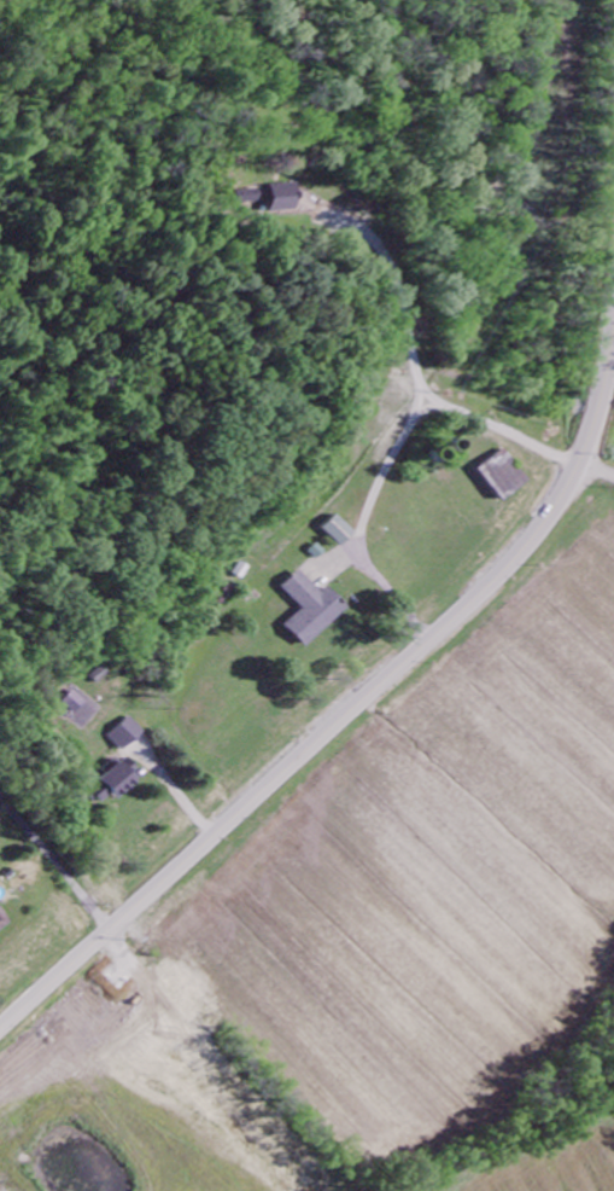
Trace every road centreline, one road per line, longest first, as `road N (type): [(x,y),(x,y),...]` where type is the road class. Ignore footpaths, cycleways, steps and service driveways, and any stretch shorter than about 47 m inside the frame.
road 1 (secondary): [(0,1030),(514,564),(579,466),(601,400),(613,312)]
road 2 (residential): [(425,649),(398,614),(384,574),(388,502),(407,465),(449,436),(501,437),(571,482)]
road 3 (residential): [(312,239),(361,260),(397,289),(422,337),(449,436)]

